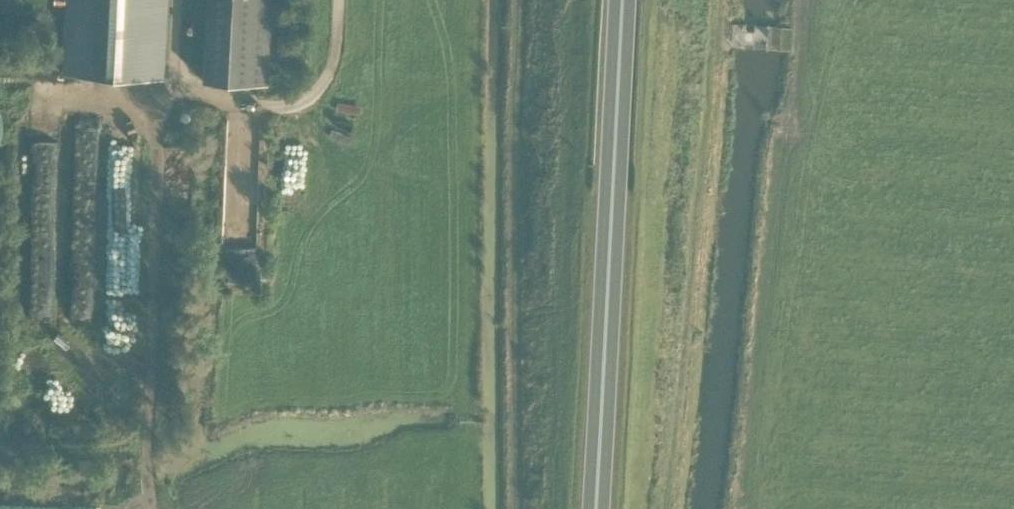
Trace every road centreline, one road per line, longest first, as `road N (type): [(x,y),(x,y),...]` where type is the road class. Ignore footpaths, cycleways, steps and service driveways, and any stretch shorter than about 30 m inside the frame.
road 1 (trunk): [(626,0),(593,508)]

